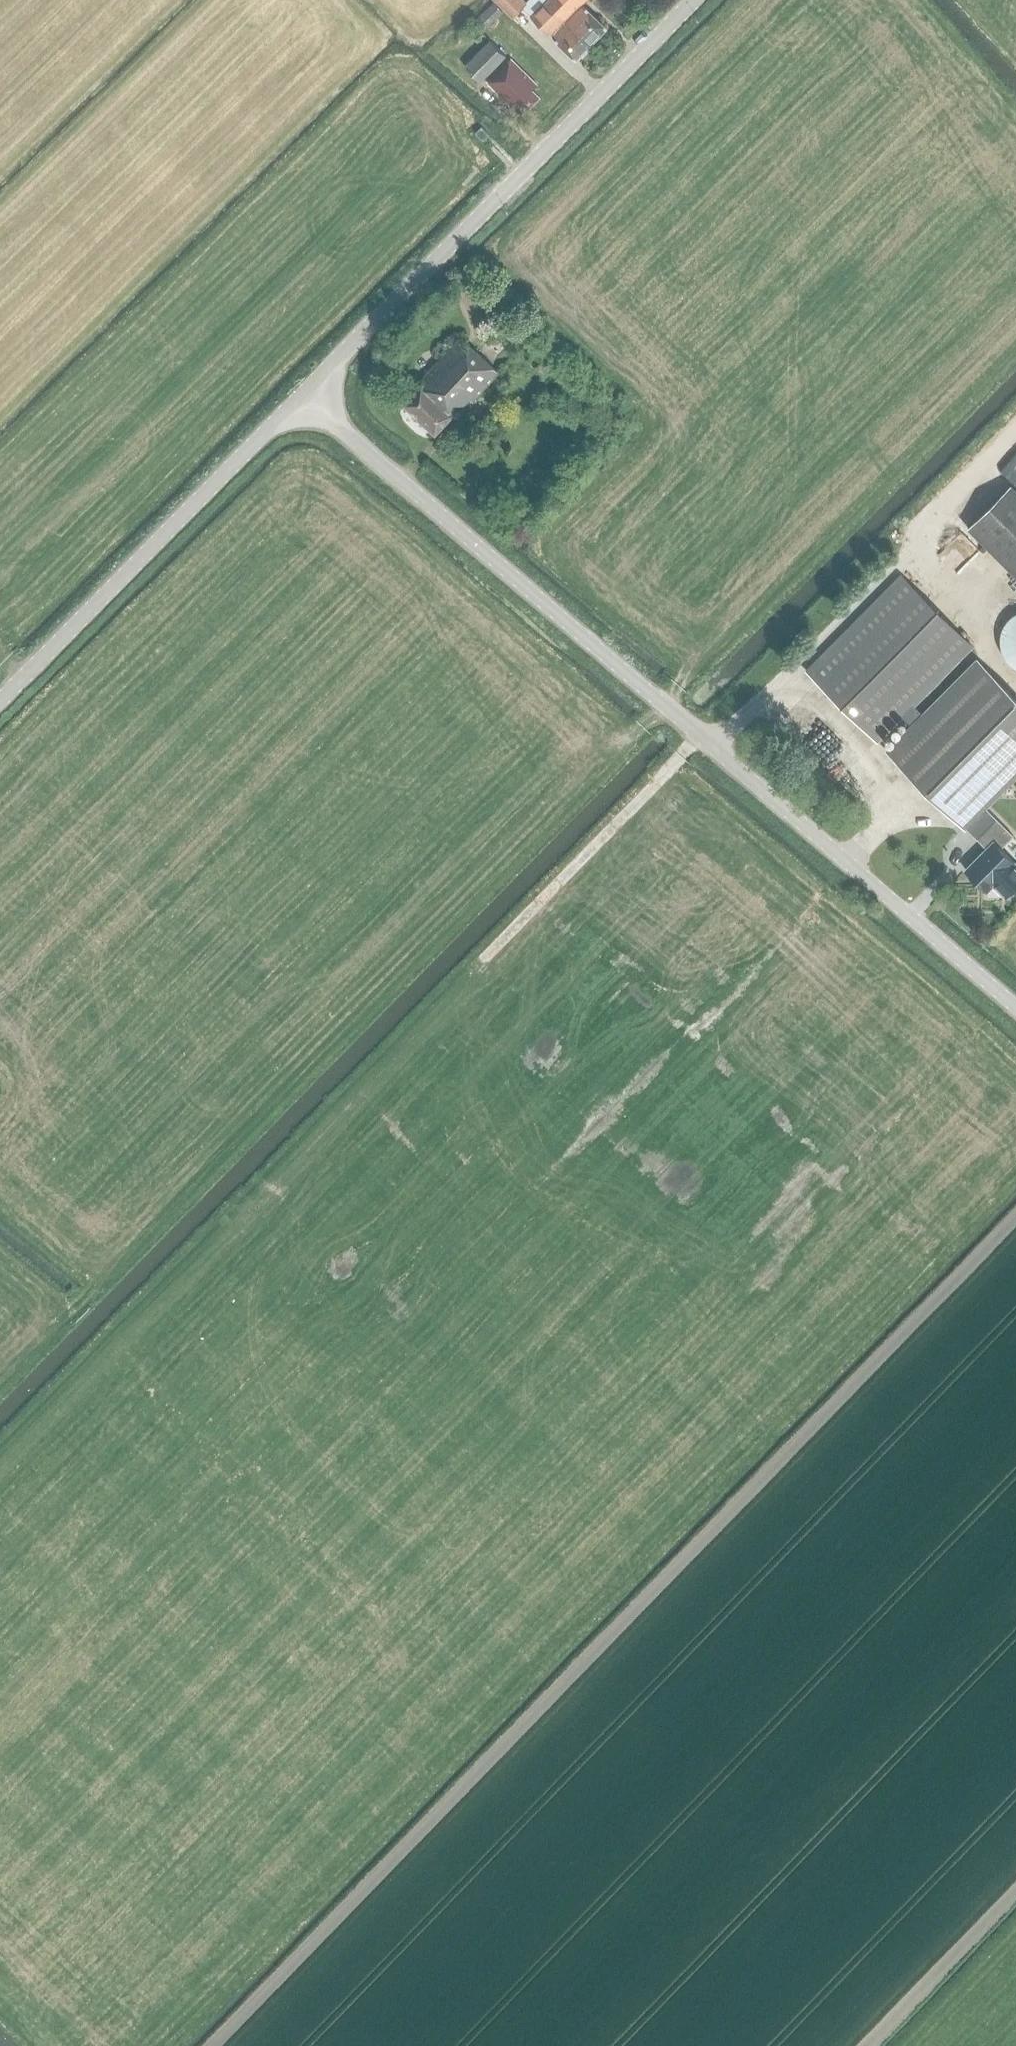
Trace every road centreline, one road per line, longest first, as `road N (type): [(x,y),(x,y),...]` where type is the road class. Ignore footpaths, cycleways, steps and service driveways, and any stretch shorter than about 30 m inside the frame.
road 1 (tertiary): [(1015,1001),(301,399)]
road 2 (tertiary): [(301,399),(695,0)]
road 3 (tertiary): [(0,704),(301,399)]

